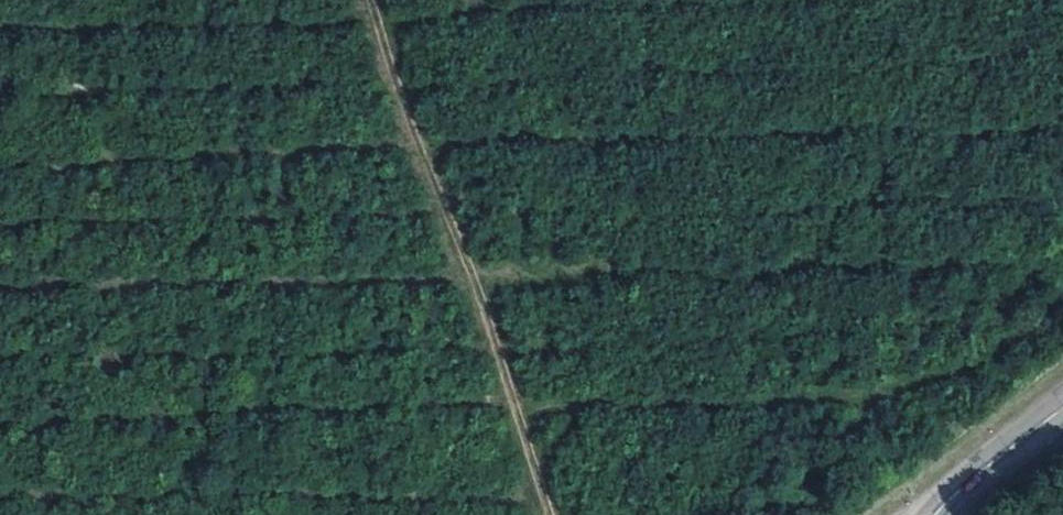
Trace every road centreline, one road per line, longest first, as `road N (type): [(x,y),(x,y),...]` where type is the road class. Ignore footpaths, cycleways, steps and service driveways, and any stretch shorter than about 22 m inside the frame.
road 1 (secondary): [(932,514),(1062,406)]

